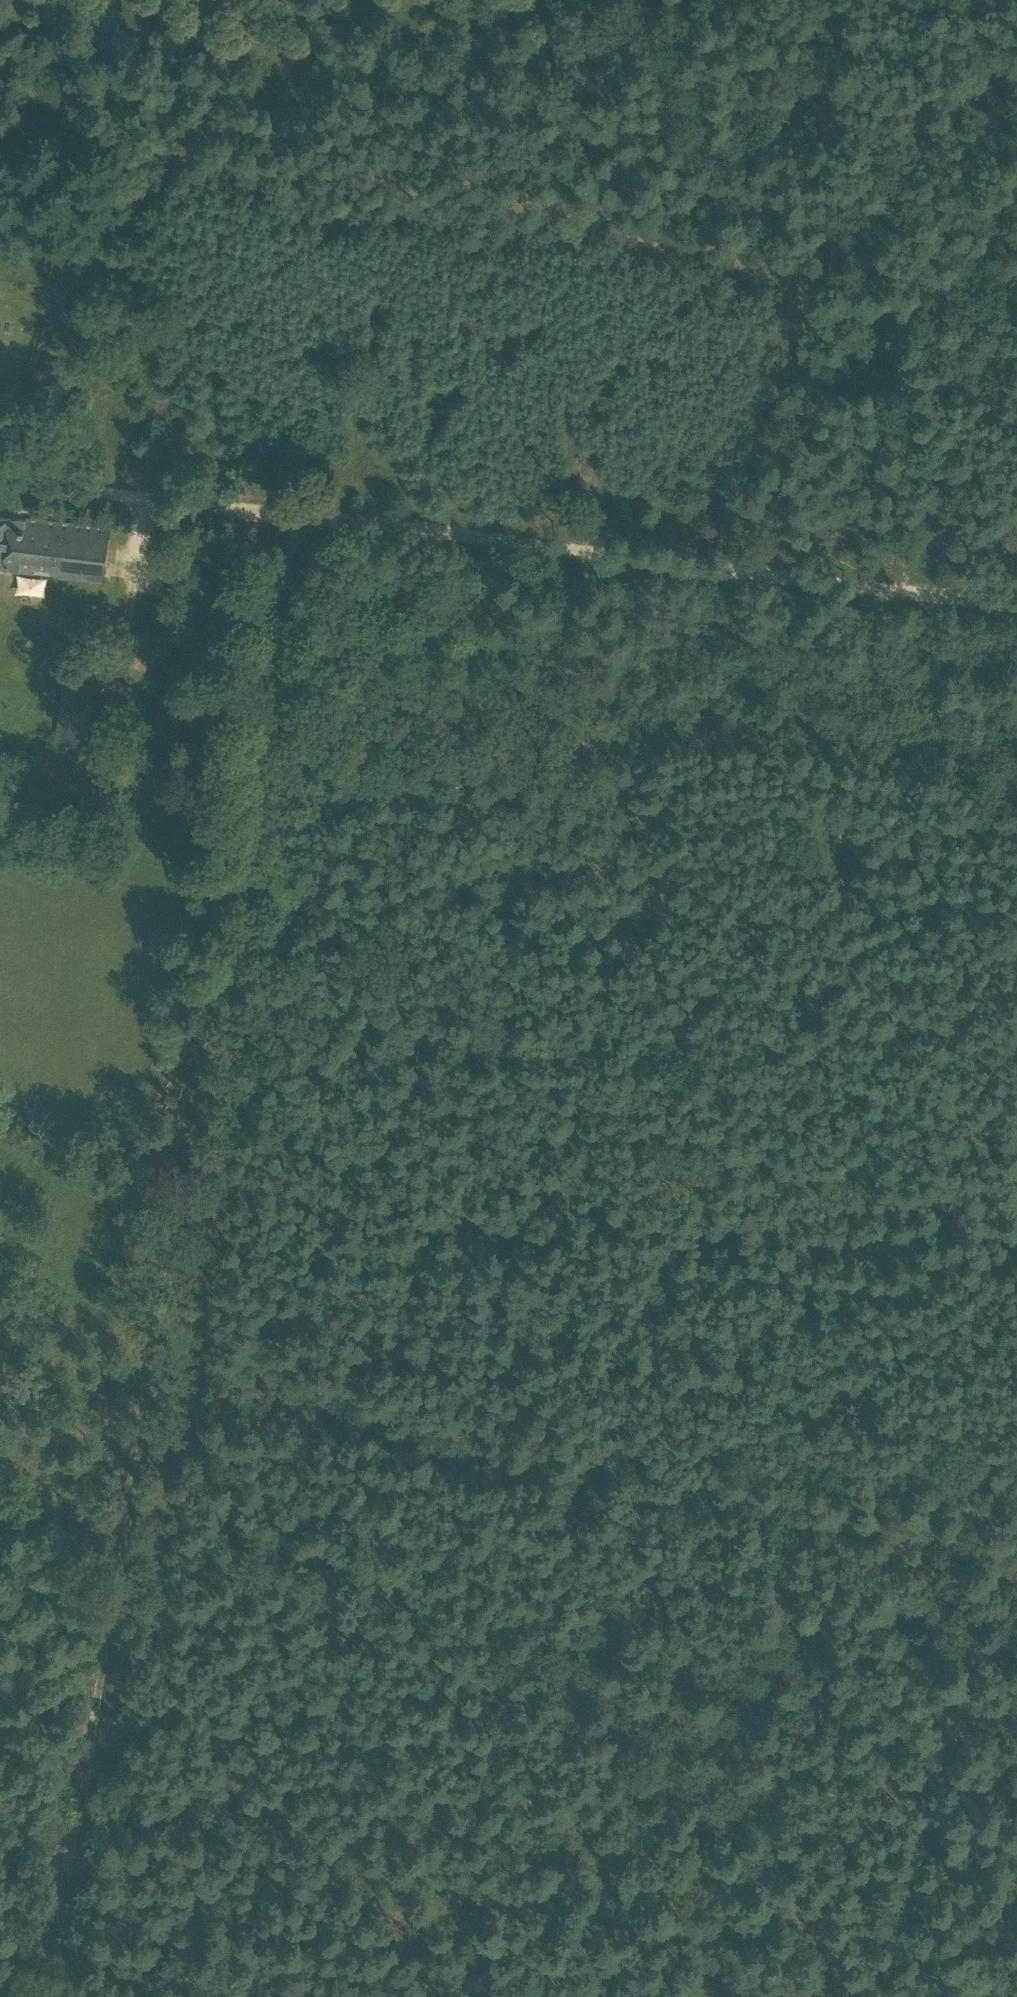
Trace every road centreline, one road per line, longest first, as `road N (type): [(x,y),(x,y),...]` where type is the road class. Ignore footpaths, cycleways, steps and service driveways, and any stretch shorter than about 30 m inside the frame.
road 1 (track): [(295,518),(54,1996)]
road 2 (track): [(1016,605),(136,497)]
road 3 (track): [(0,476),(136,497)]

